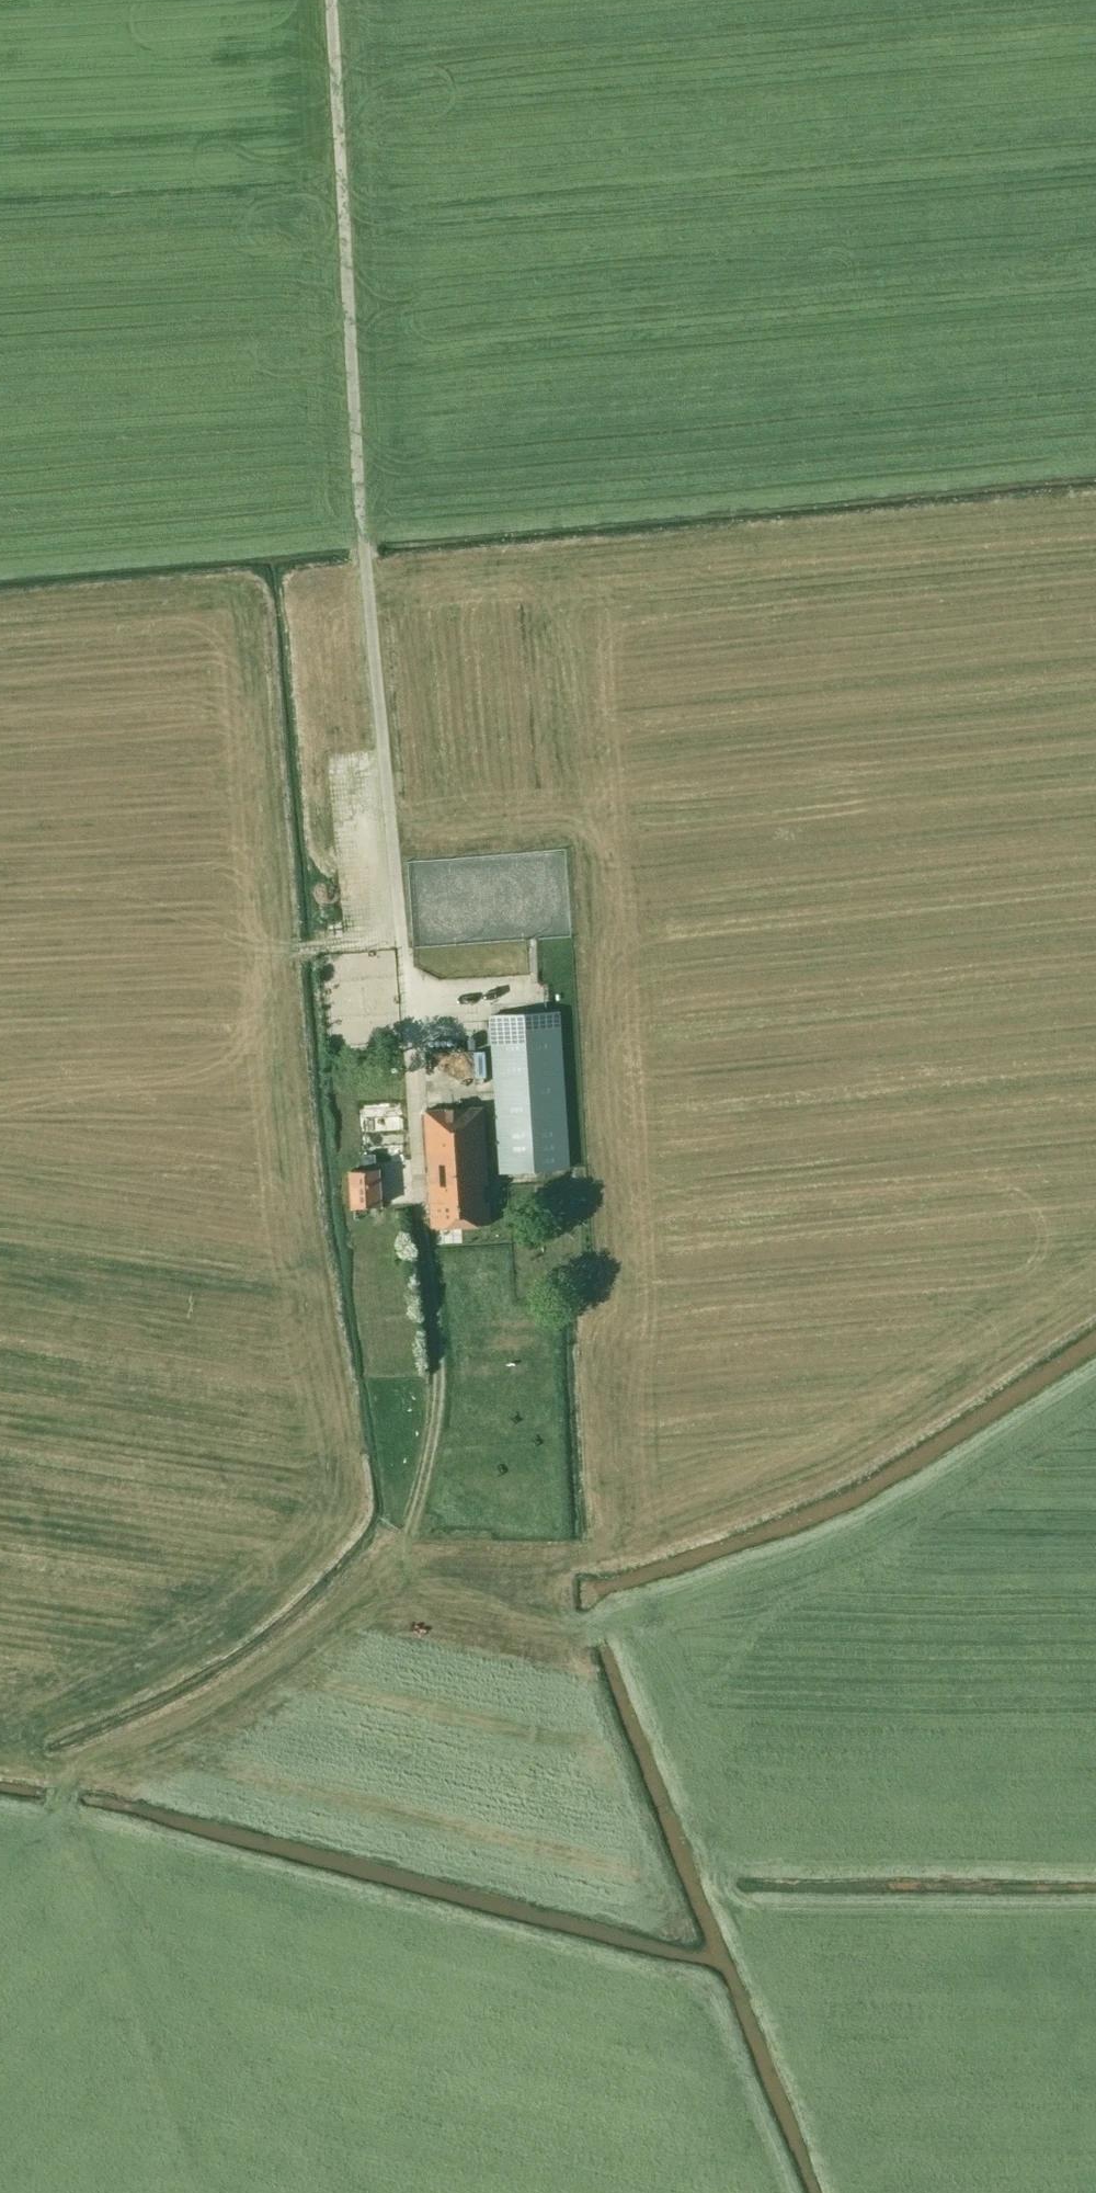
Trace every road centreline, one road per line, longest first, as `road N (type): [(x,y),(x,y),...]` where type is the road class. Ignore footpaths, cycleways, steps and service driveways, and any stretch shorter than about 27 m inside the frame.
road 1 (track): [(170,2098),(61,1791),(77,1760),(277,1646),(387,1544),(435,1442),(434,1278)]

